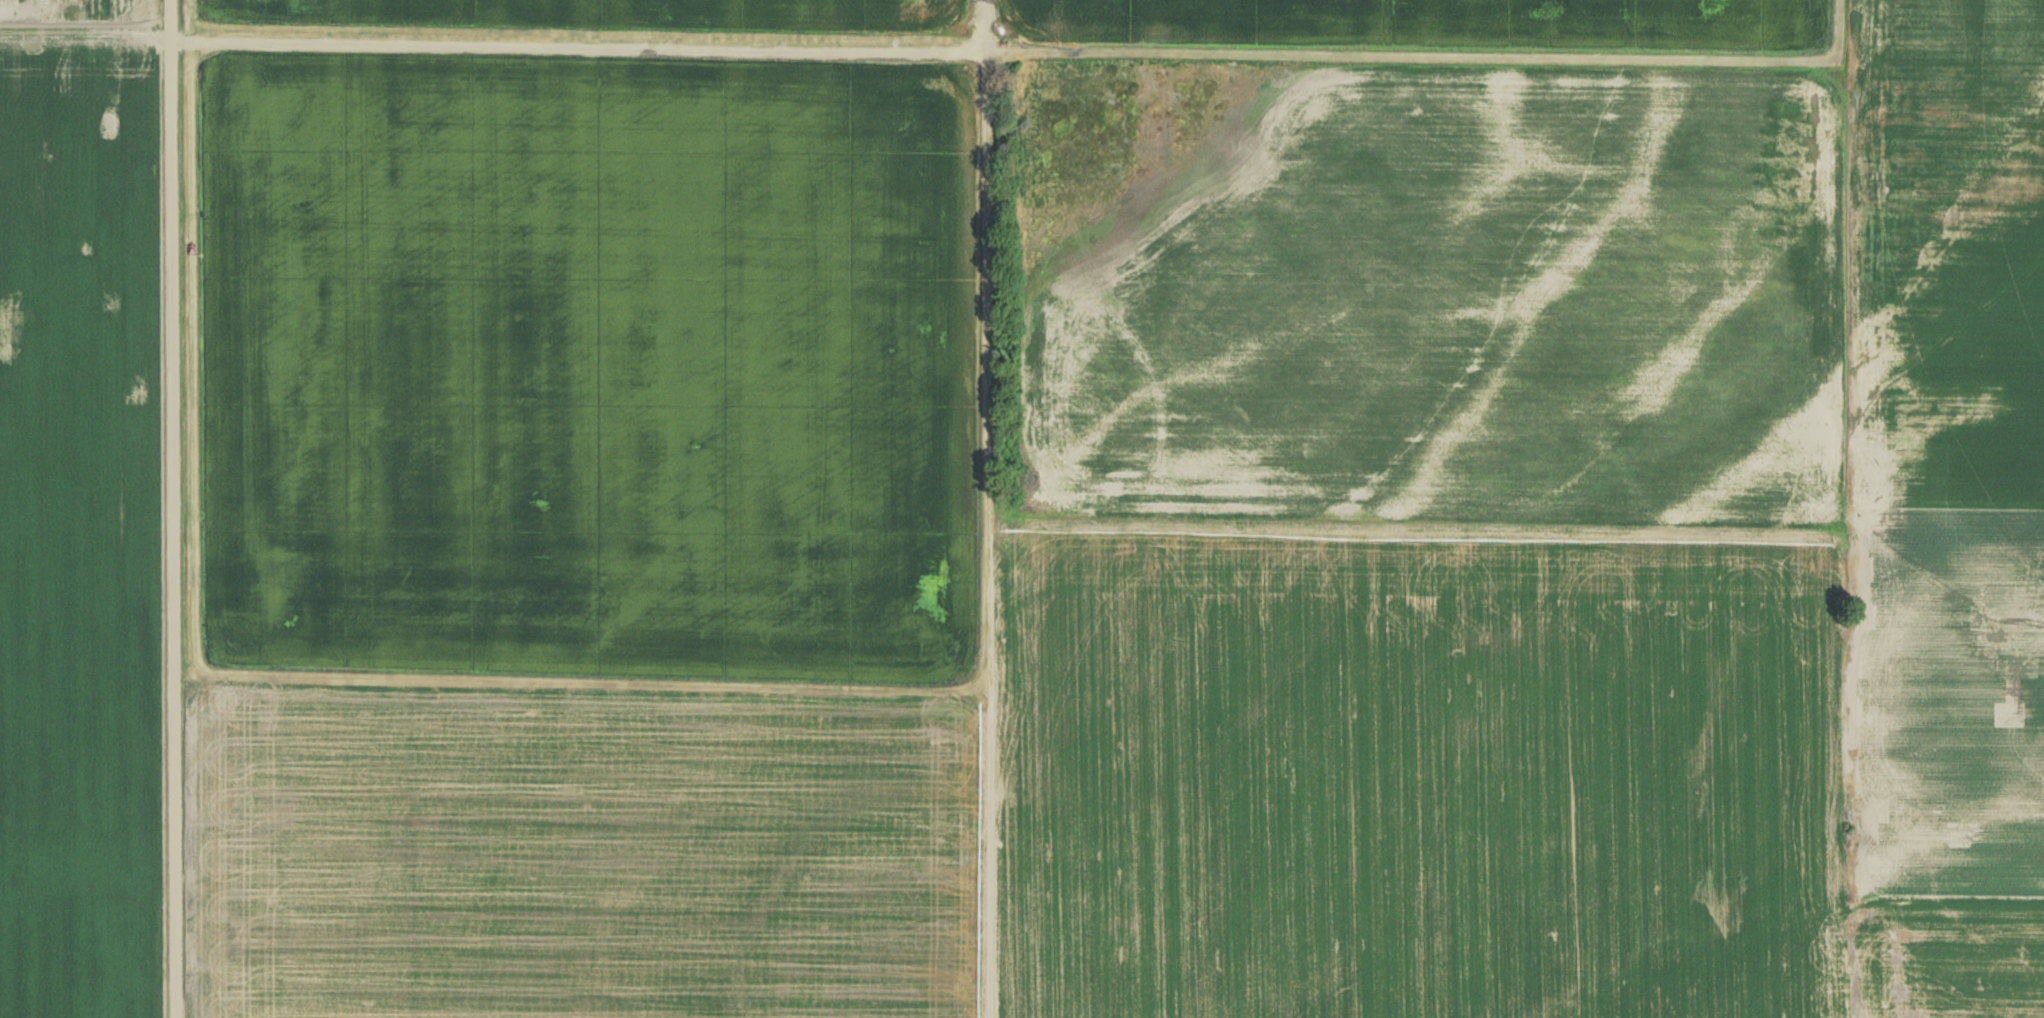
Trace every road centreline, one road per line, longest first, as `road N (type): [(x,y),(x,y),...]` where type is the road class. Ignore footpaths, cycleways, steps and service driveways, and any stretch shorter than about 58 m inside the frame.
road 1 (track): [(992,1017),(986,0)]
road 2 (residential): [(180,1017),(176,0)]
road 3 (residential): [(176,45),(0,44)]

